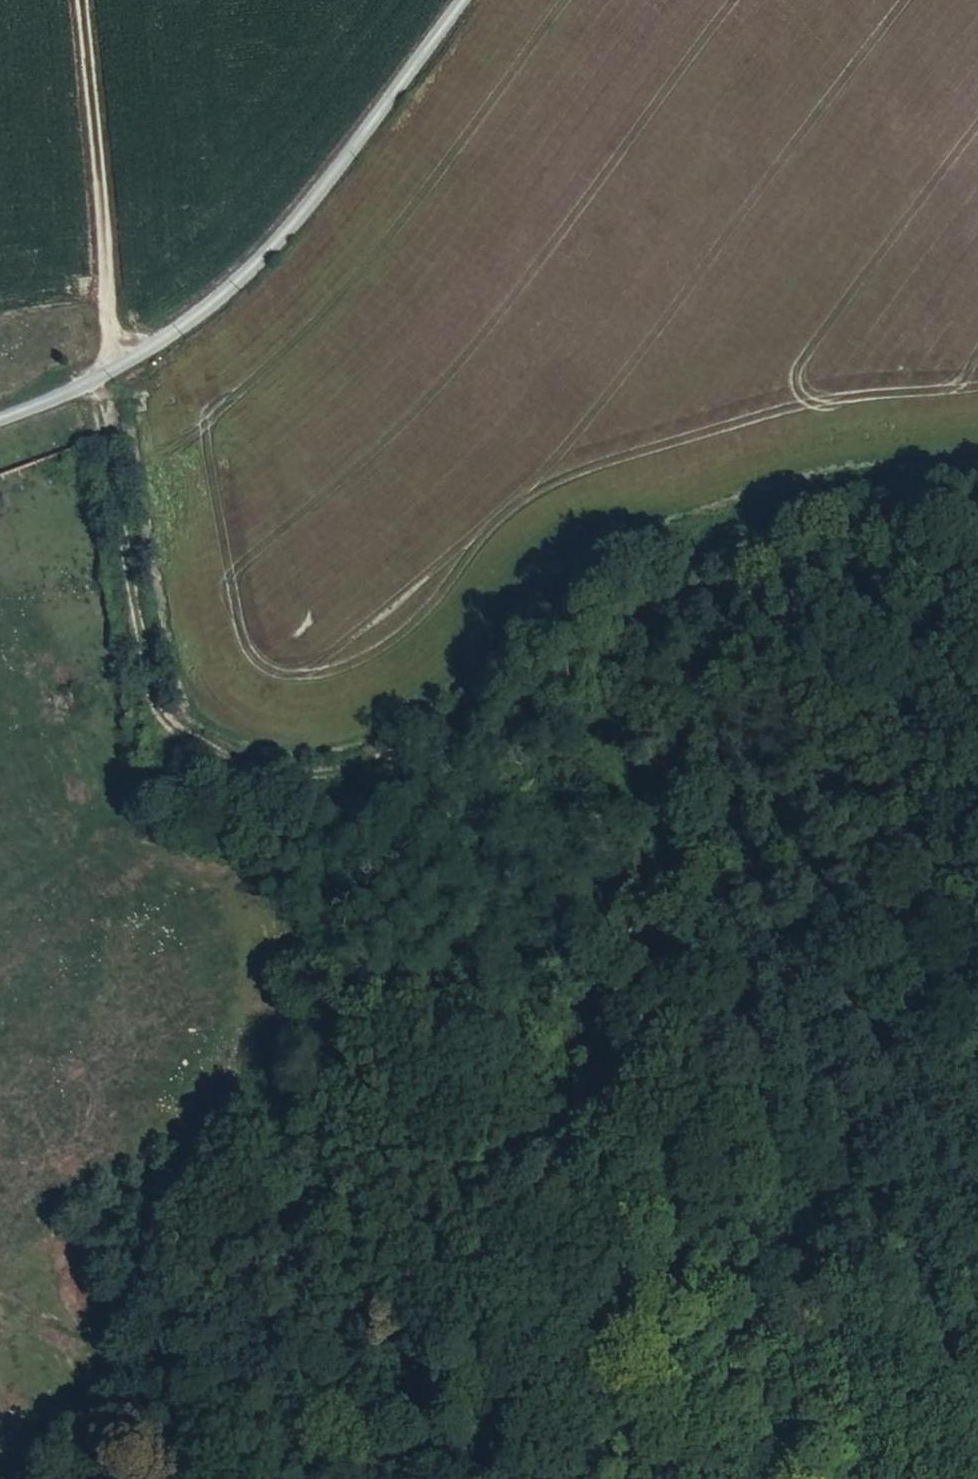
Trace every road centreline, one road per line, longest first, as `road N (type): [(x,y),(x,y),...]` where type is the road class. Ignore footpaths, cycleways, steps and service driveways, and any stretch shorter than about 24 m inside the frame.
road 1 (unclassified): [(471,0),(379,130),(272,257),(205,320),(120,374),(0,429)]
road 2 (track): [(120,374),(93,0)]

